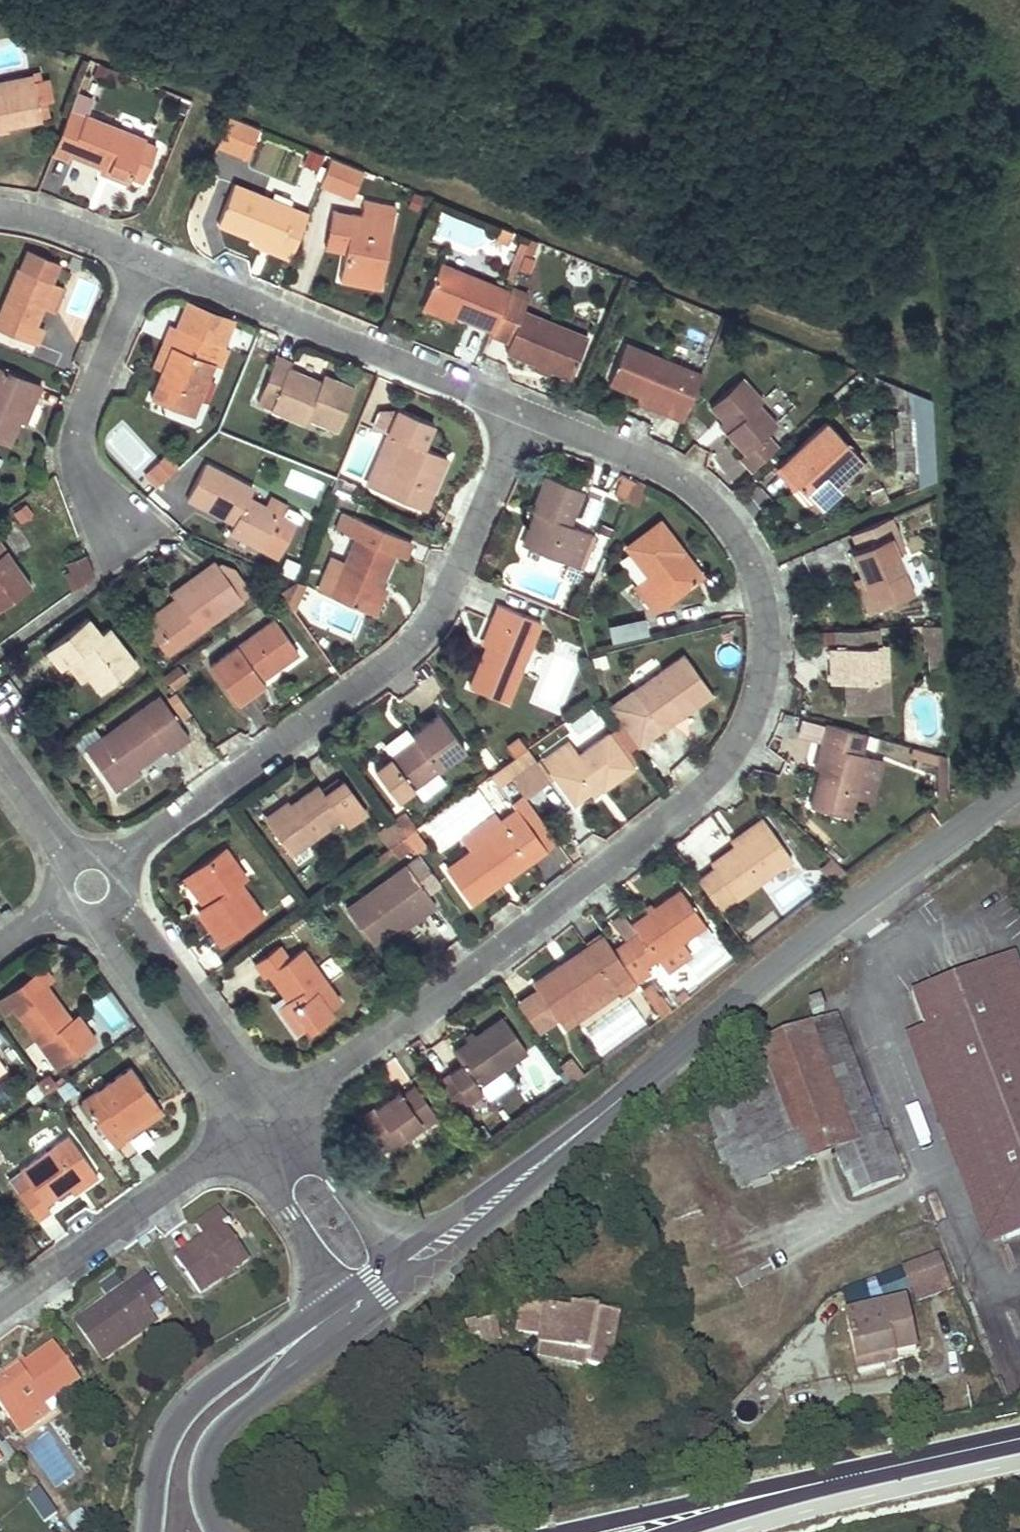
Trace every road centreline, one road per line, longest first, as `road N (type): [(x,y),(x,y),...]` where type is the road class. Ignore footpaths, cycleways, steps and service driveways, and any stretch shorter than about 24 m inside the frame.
road 1 (residential): [(278,1114),(707,785),(749,721),(769,634),(747,553),(688,485),(521,414)]
road 2 (residential): [(115,864),(422,640),(444,608),(521,414)]
road 3 (tertiary): [(1019,790),(799,948),(607,1110)]
road 4 (residential): [(521,414),(146,261)]
road 5 (tertiary): [(335,1302),(196,1398),(159,1465),(151,1531)]
road 6 (residential): [(0,1306),(245,1136)]
road 7 (secondary): [(851,1475),(722,1493),(564,1531)]
road 8 (residential): [(146,261),(77,426),(81,468),(117,528)]
road 9 (tertiary): [(218,1531),(207,1505),(206,1465),(228,1424),(359,1323)]
road 10 (residential): [(87,919),(245,1136)]
road 11 (residential): [(278,1114),(122,900)]
road 12 (tertiary): [(411,1283),(561,1160),(607,1110)]
road 13 (tertiary): [(607,1110),(401,1253)]
road 14 (secondary): [(670,1531),(851,1475)]
road 15 (residential): [(245,1136),(335,1302)]
road 16 (residential): [(401,1253),(278,1114)]
road 17 (secondary): [(851,1475),(1019,1438)]
road 18 (residential): [(146,261),(0,214)]
road 19 (residential): [(72,860),(0,761)]

